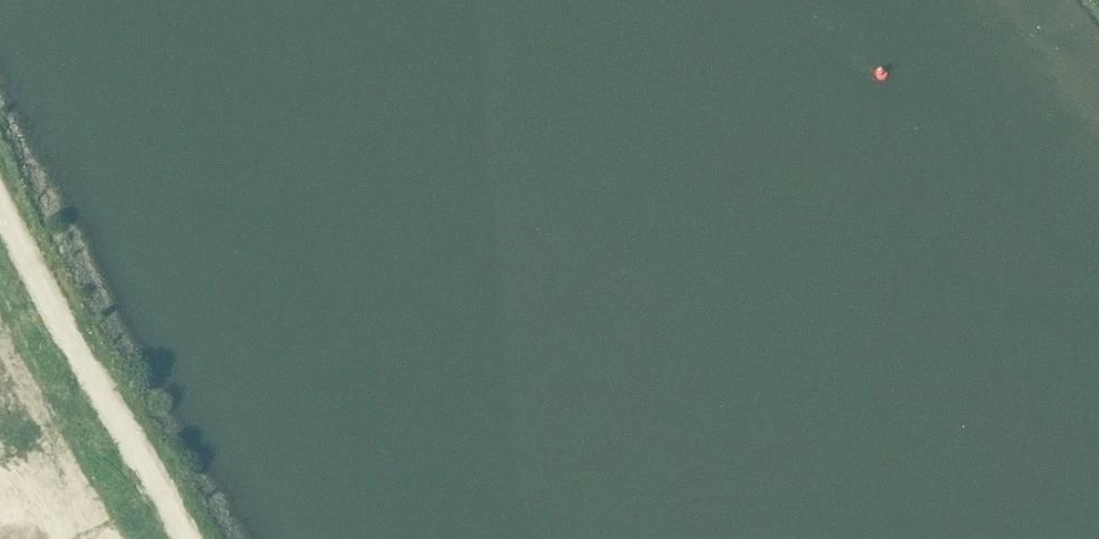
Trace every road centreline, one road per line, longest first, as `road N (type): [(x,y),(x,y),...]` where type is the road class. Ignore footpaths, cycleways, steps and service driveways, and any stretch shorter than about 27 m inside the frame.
road 1 (unclassified): [(0,232),(168,538)]

